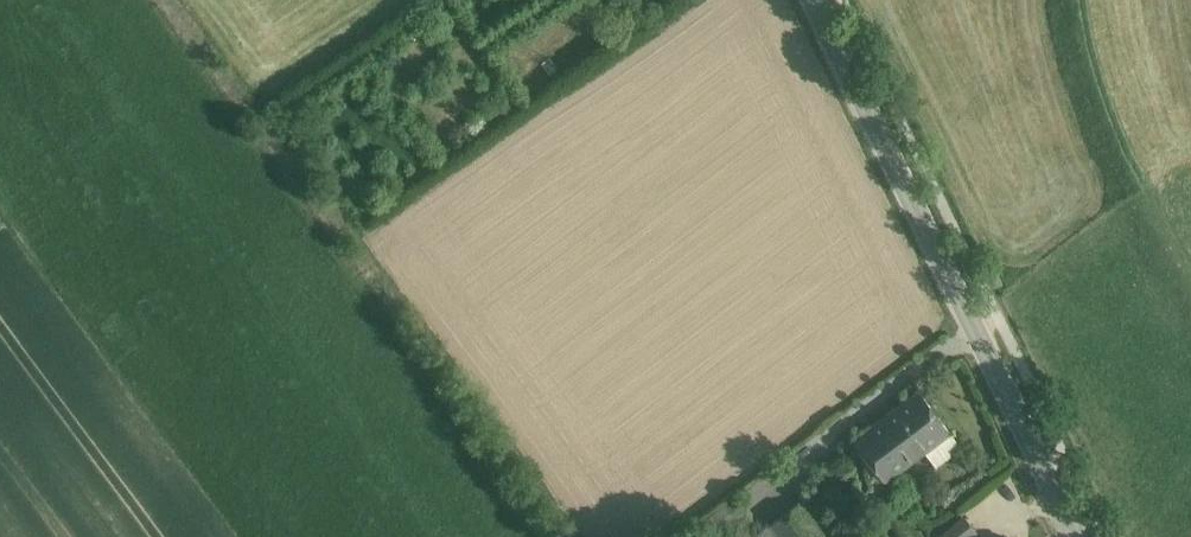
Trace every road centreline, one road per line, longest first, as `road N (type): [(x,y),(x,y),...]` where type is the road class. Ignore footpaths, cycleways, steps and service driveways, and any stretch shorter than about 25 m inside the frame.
road 1 (tertiary): [(814,0),(1076,536)]

